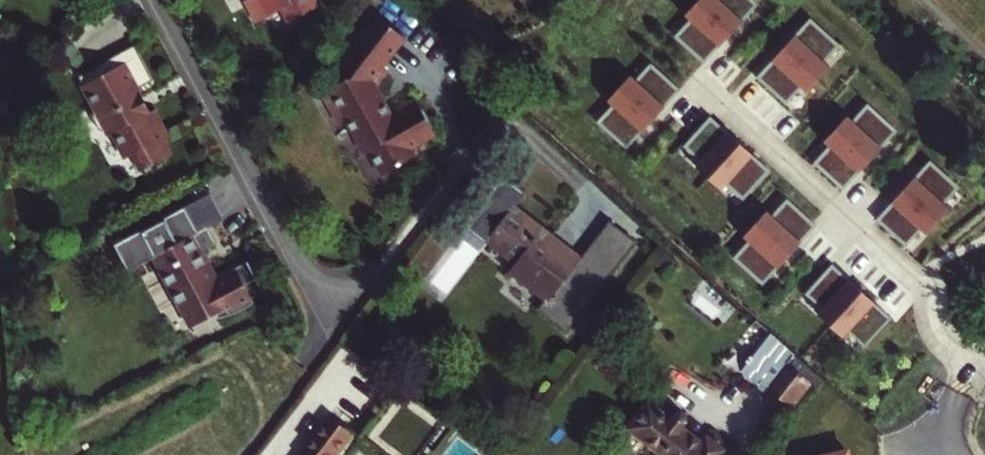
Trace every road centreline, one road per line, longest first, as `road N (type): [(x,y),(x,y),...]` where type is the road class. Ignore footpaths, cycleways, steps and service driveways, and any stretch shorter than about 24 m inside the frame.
road 1 (residential): [(160,0),(331,323),(494,114),(531,149)]
road 2 (residential): [(702,95),(925,286),(930,335),(964,366)]

